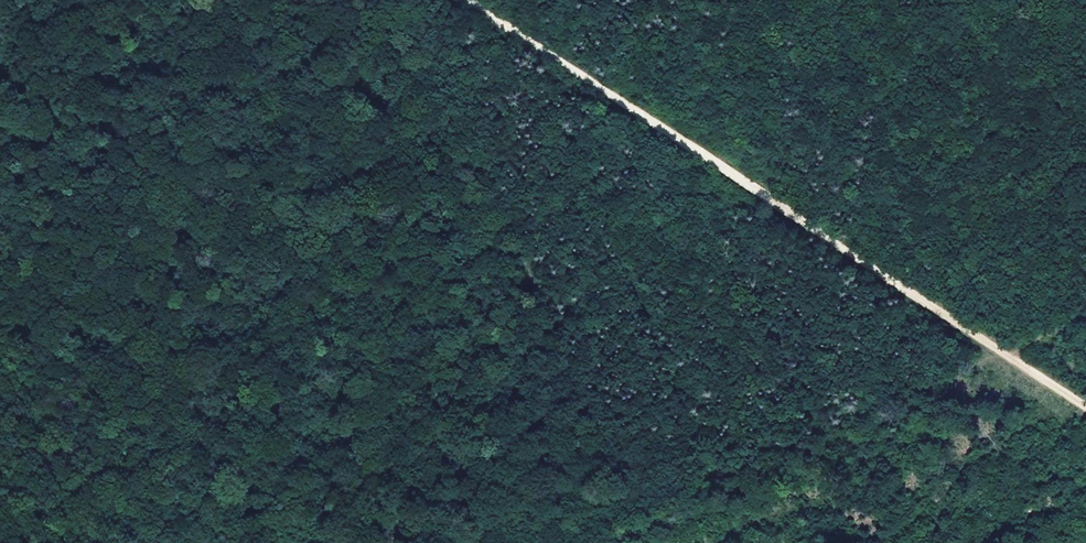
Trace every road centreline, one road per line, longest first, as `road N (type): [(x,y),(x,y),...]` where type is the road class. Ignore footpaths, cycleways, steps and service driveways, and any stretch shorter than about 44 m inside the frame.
road 1 (track): [(1085,407),(468,0)]
road 2 (track): [(96,542),(0,320)]

